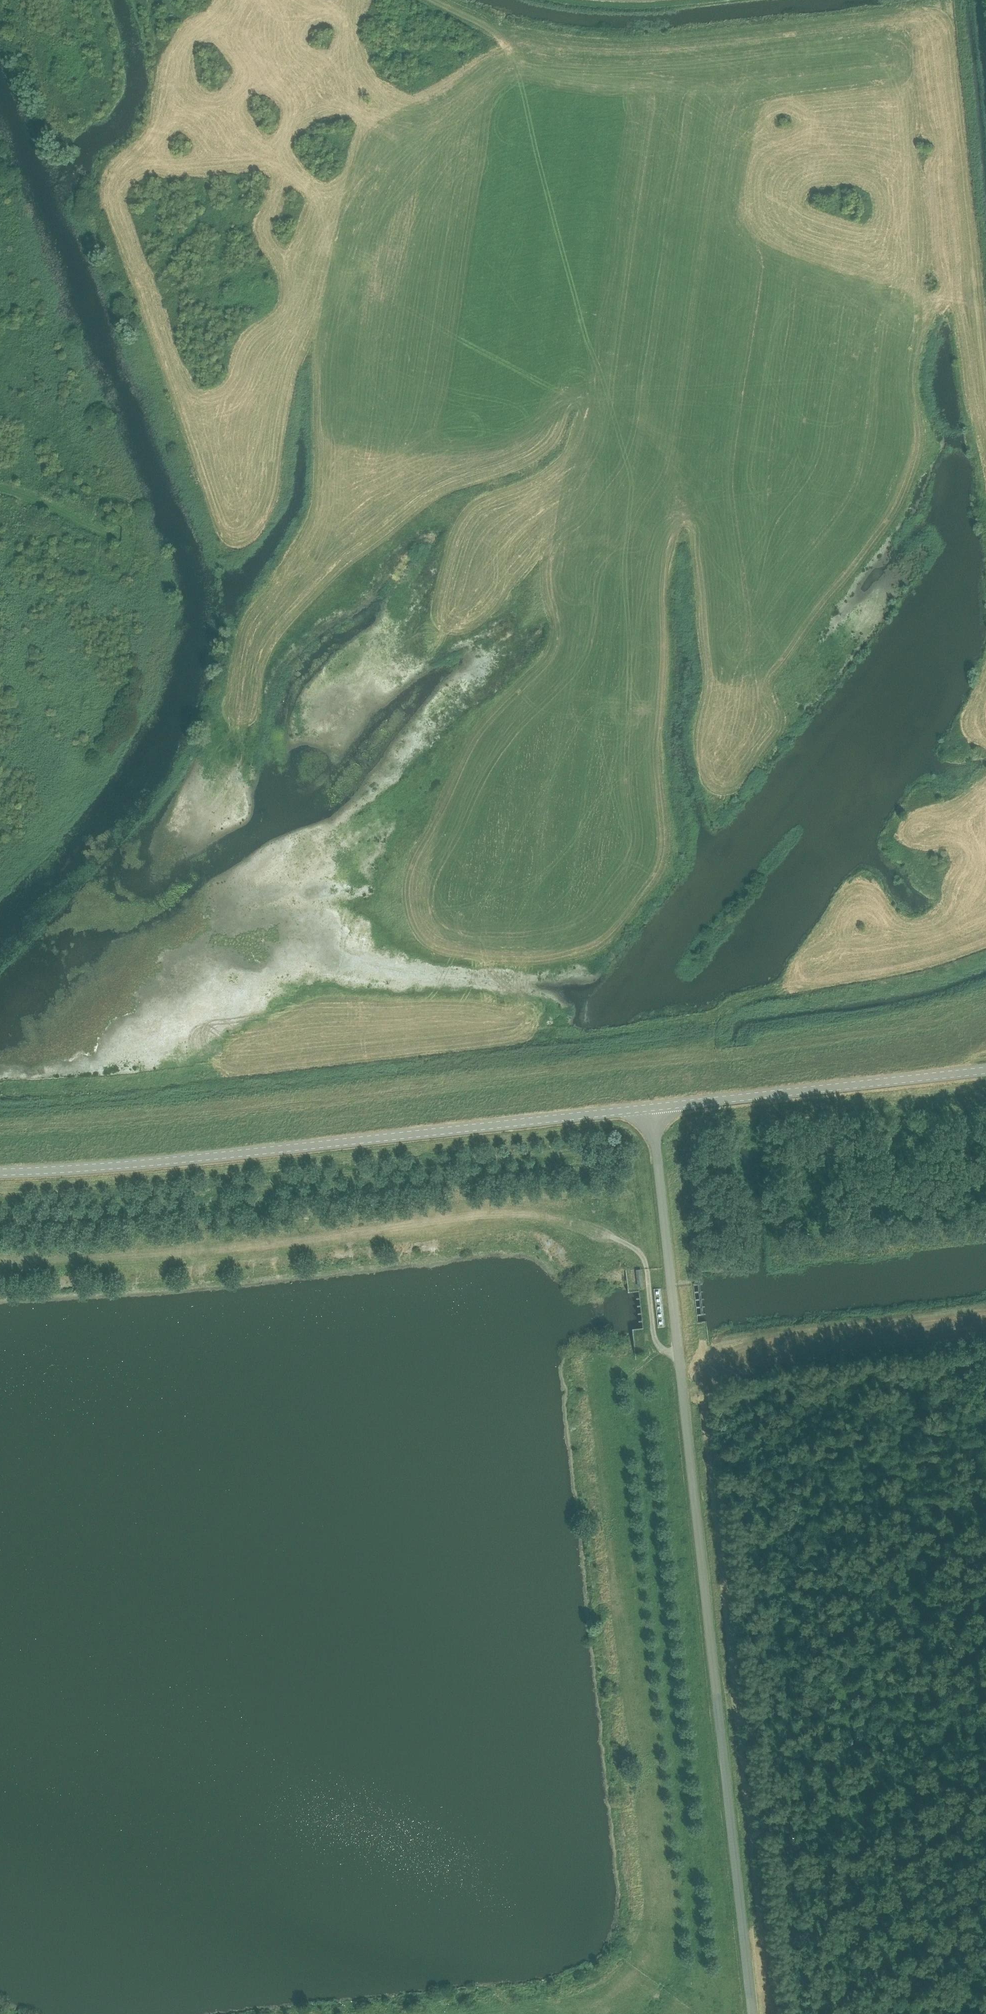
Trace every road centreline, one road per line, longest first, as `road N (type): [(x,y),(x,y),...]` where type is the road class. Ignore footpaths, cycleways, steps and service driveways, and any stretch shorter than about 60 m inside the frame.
road 1 (unclassified): [(750,2013),(650,1108)]
road 2 (tertiary): [(650,1108),(200,1157),(0,1170)]
road 3 (tertiary): [(650,1108),(985,1071)]

